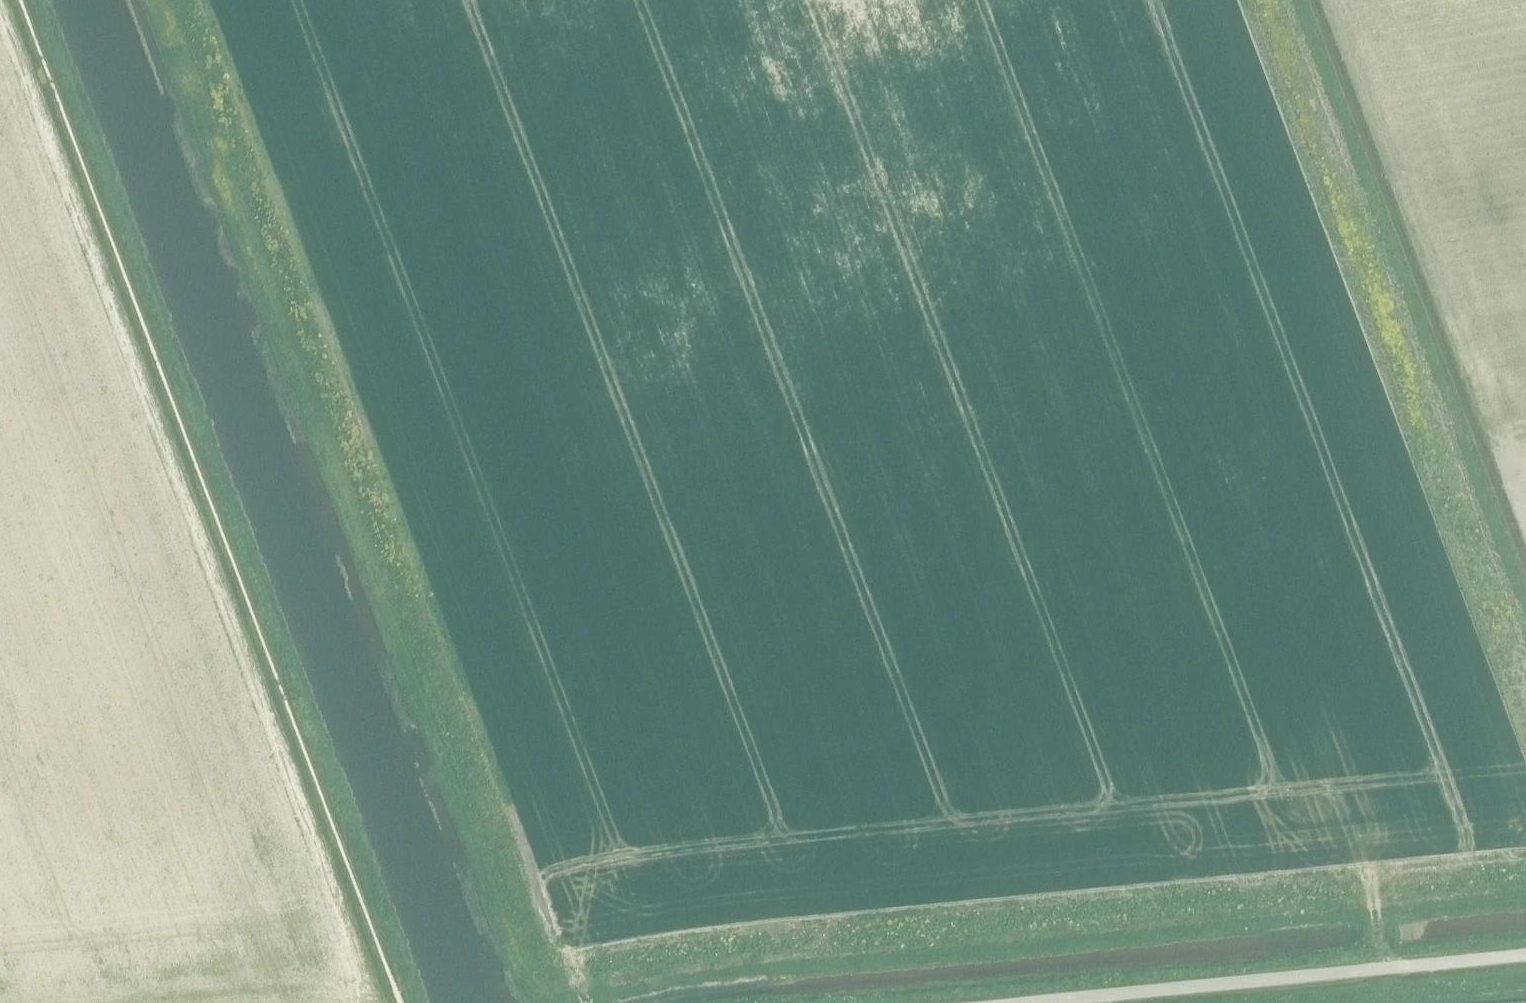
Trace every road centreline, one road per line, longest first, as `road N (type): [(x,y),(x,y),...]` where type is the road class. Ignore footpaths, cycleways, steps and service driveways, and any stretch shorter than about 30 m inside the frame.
road 1 (unclassified): [(1066,1002),(1525,956)]

